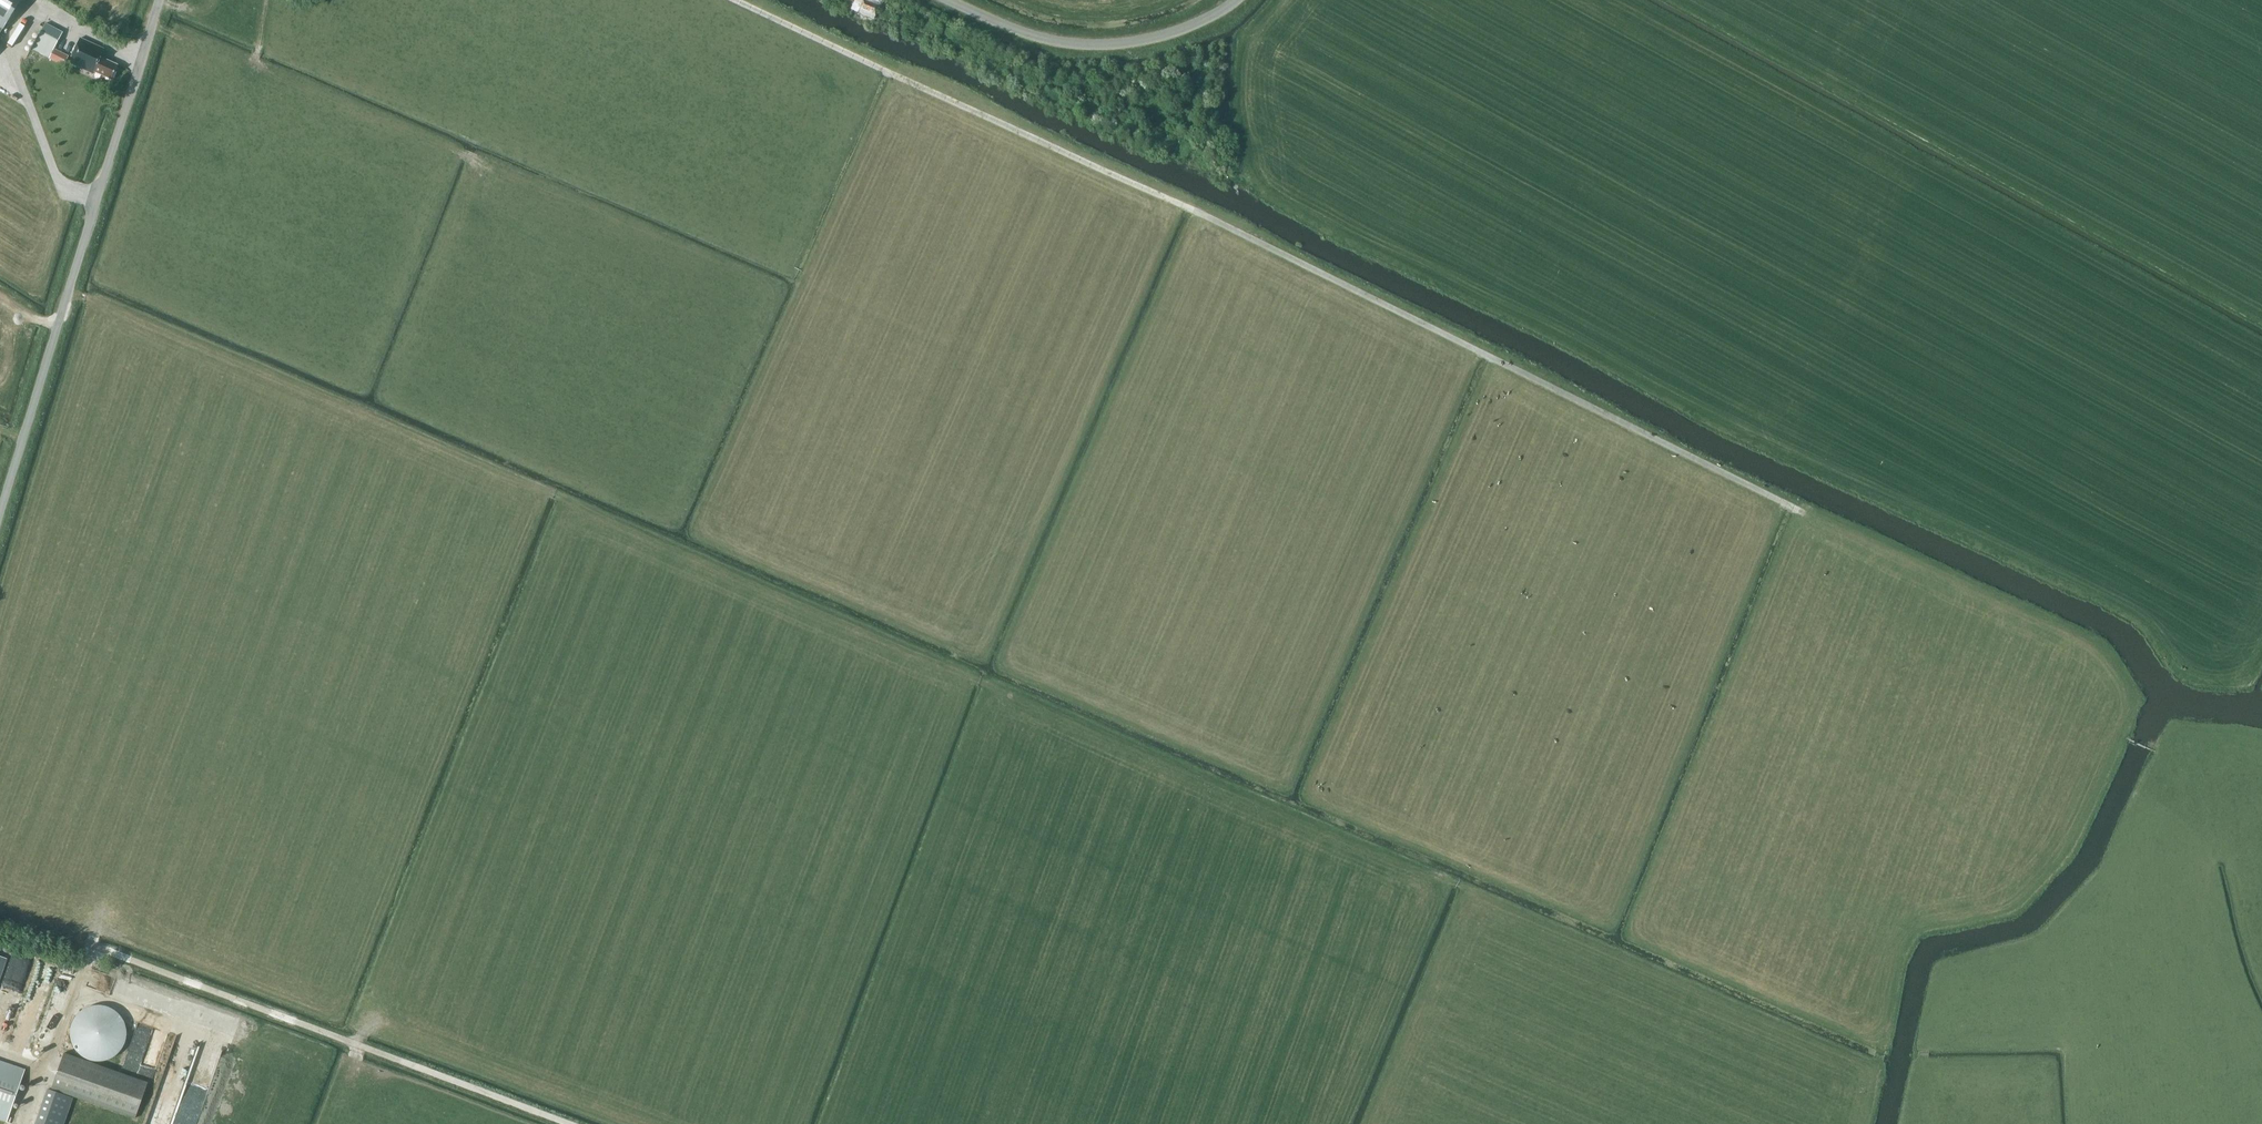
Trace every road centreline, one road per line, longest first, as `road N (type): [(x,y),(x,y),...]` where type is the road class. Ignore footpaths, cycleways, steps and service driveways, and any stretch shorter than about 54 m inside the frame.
road 1 (unclassified): [(0,519),(159,0)]
road 2 (unclassified): [(940,0),(1054,46),(1146,46),(1195,30),(1238,0)]

